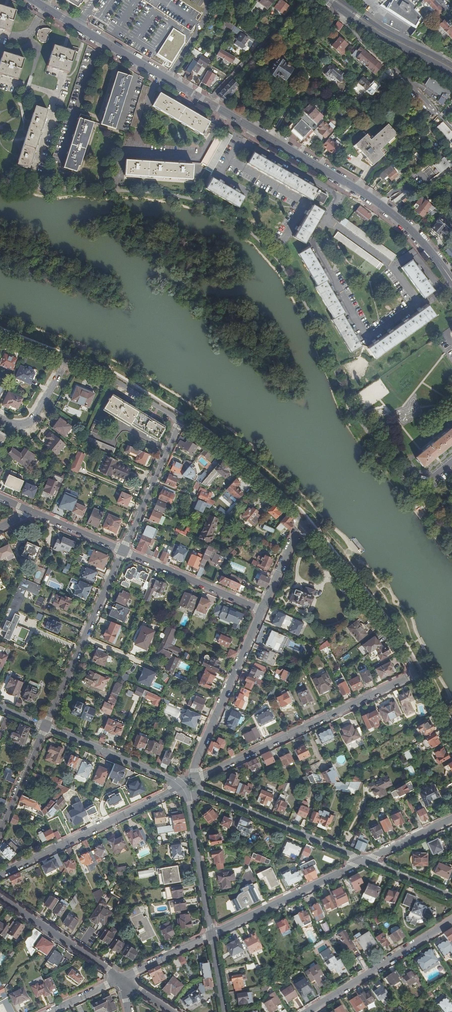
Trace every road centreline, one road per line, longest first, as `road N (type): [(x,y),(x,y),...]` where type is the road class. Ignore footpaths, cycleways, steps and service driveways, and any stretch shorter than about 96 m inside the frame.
road 1 (tertiary): [(254,129),(33,0)]
road 2 (residential): [(195,781),(413,675)]
road 3 (residential): [(0,874),(182,787)]
road 4 (residential): [(123,551),(46,727)]
road 5 (residential): [(413,675),(386,624),(302,523)]
road 6 (residential): [(367,338),(418,302),(388,263),(326,219)]
road 7 (residential): [(193,780),(262,612)]
road 8 (residential): [(363,860),(197,790)]
road 9 (residential): [(451,920),(307,1011)]
road 10 (residential): [(211,935),(363,860)]
road 11 (residential): [(302,523),(180,422)]
road 12 (residential): [(282,245),(303,203),(229,160),(245,142)]
road 13 (residential): [(262,612),(123,551)]
road 14 (primary): [(324,0),(451,76)]
road 15 (tertiary): [(180,786),(46,727)]
road 16 (residential): [(0,897),(121,979)]
road 17 (tertiary): [(451,281),(414,233),(347,184)]
road 18 (tertiary): [(187,794),(211,935)]
road 19 (residential): [(180,422),(123,551)]
road 20 (residential): [(367,338),(313,245),(326,219)]
road 21 (residential): [(180,422),(108,377),(65,363)]
road 22 (primary): [(451,65),(340,0)]

